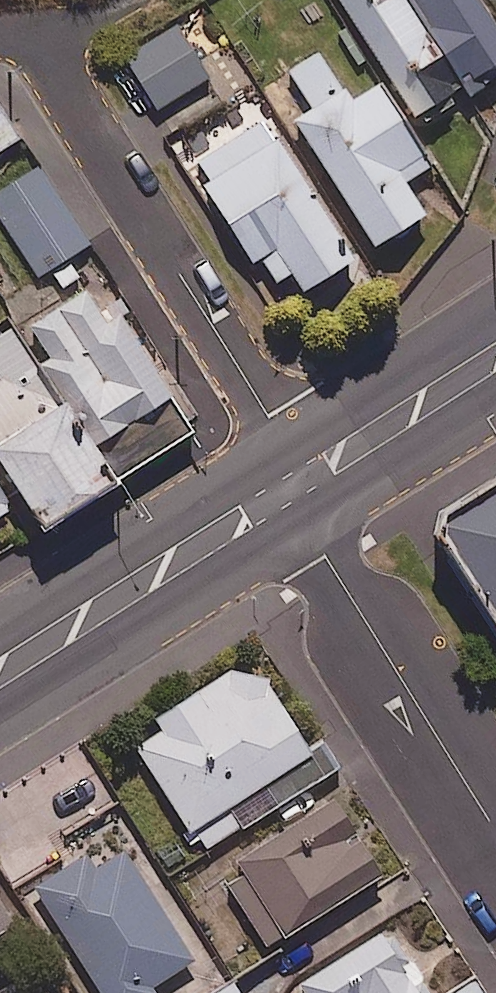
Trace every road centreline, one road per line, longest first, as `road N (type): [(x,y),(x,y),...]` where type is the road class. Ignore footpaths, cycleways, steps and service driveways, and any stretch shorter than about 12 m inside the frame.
road 1 (residential): [(305,477),(48,54),(22,34),(0,34)]
road 2 (residential): [(285,490),(495,832)]
road 3 (secondary): [(0,671),(285,490)]
road 4 (secondary): [(305,477),(495,356)]

